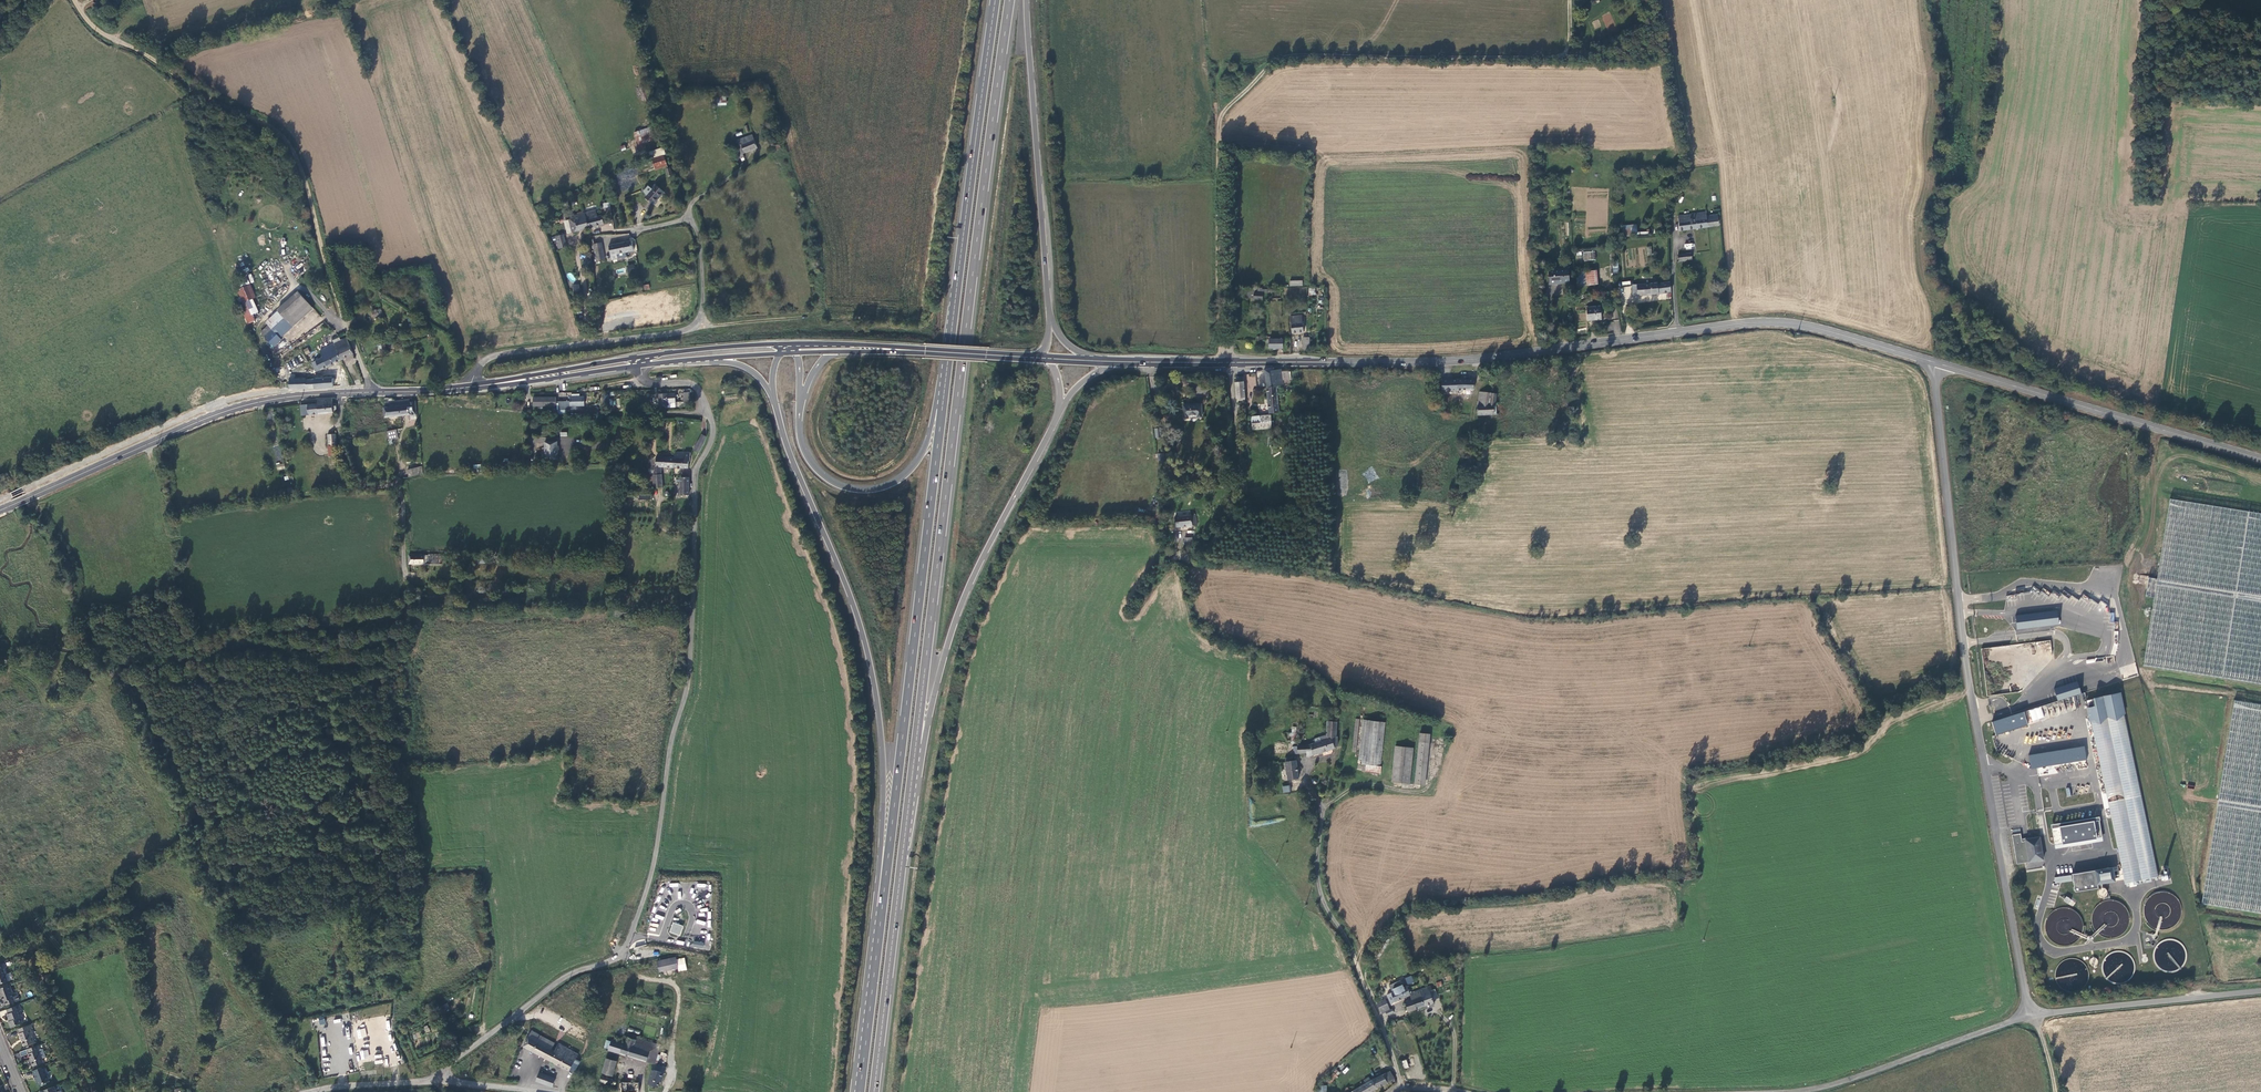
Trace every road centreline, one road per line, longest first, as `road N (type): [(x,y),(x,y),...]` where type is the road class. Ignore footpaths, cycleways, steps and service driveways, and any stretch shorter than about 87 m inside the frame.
road 1 (unclassified): [(640,365),(651,381),(697,388),(713,429),(696,474),(688,685),(651,875),(622,953),(564,978),(455,1059),(441,1082)]
road 2 (trunk): [(916,744),(1010,0)]
road 3 (secondary): [(1230,363),(1447,362),(1776,322),(1939,364)]
road 4 (track): [(1571,0),(1572,43),(1554,57),(1289,55),(1256,79),(1219,128),(1222,363)]
road 5 (unclassified): [(1939,364),(1964,644),(2032,1016)]
road 6 (trunk): [(947,363),(870,1004)]
road 7 (trunk): [(775,403),(857,617),(876,693),(884,785),(870,1004)]
road 8 (track): [(369,392),(302,162),(275,125),(194,87),(99,28),(75,0)]
road 9 (secondary): [(0,511),(240,407),(312,394),(471,387)]
road 10 (residential): [(471,387),(475,371),(499,354),(691,329),(703,298),(690,218),(620,231)]
road 11 (trunk): [(995,0),(947,363)]
road 12 (trunk): [(916,744),(970,582),(1060,411)]
road 13 (trunk): [(874,1091),(916,744)]
road 14 (secondary): [(1939,364),(2260,459)]
road 15 (trunk): [(1049,314),(1026,0)]
road 16 (unclassified): [(1403,1089),(1362,969),(1322,888),(1310,794)]
road 17 (trunk): [(947,363),(922,453),(901,479),(879,489),(844,487),(811,464),(799,434),(800,402)]
road 18 (secondary): [(788,344),(671,353),(524,380)]
road 19 (unclassified): [(1782,1091),(1842,1082),(2032,1016)]
road 20 (unclassified): [(2032,1016),(2260,991)]
road 21 (track): [(404,574),(400,489),(362,483),(347,461),(341,393)]
road 22 (unclassified): [(1230,363),(1237,496),(1225,524),(1186,562)]
road 23 (trunk): [(652,364),(741,366),(775,403)]
road 24 (unclassified): [(309,1091),(441,1082)]
road 25 (secondary): [(920,351),(788,344)]
road 26 (secondary): [(652,364),(780,354)]

